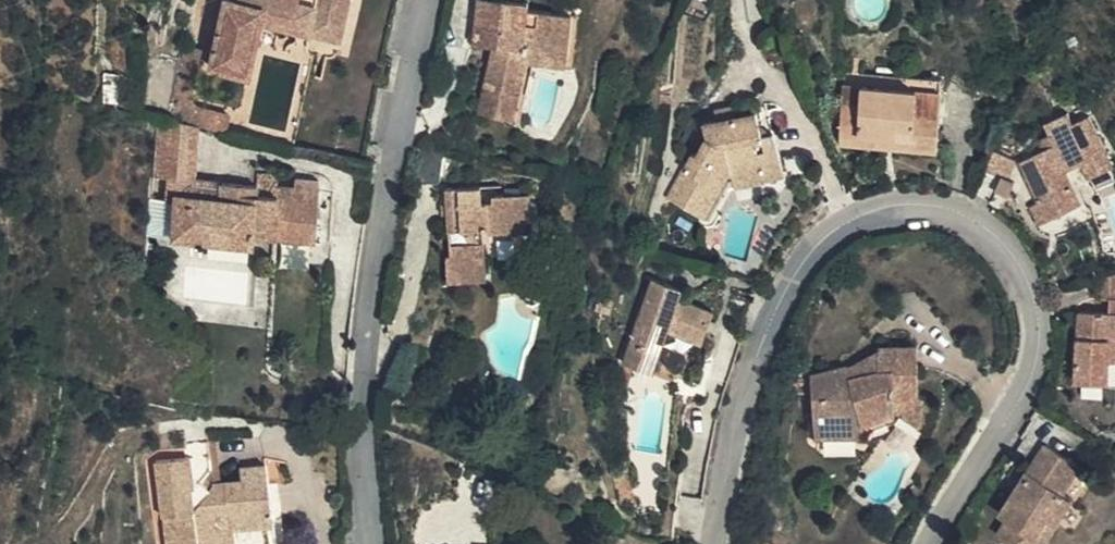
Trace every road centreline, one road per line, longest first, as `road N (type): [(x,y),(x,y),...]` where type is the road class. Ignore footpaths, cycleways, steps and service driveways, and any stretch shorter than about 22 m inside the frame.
road 1 (residential): [(713,543),(736,411),(774,301),(821,237),(887,208),(959,217),(1009,250),(1038,315),(1030,377),(926,543)]
road 2 (residential): [(431,0),(392,162),(356,381),(367,543)]

